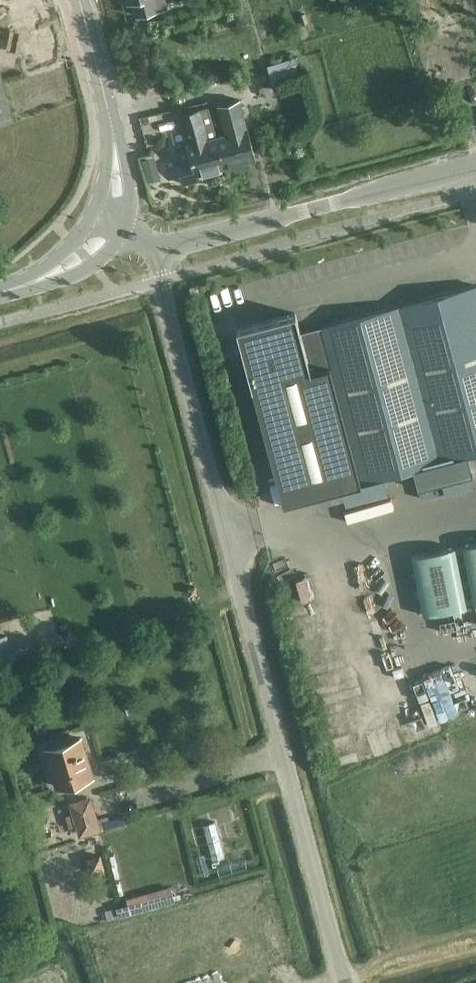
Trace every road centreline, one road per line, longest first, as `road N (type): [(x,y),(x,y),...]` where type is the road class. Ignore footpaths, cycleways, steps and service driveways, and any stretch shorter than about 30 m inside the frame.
road 1 (unclassified): [(348,982),(153,249)]
road 2 (tertiary): [(153,249),(475,163)]
road 3 (tertiary): [(109,222),(118,176),(116,130),(81,0)]
road 4 (tertiary): [(0,291),(65,267),(109,222)]

